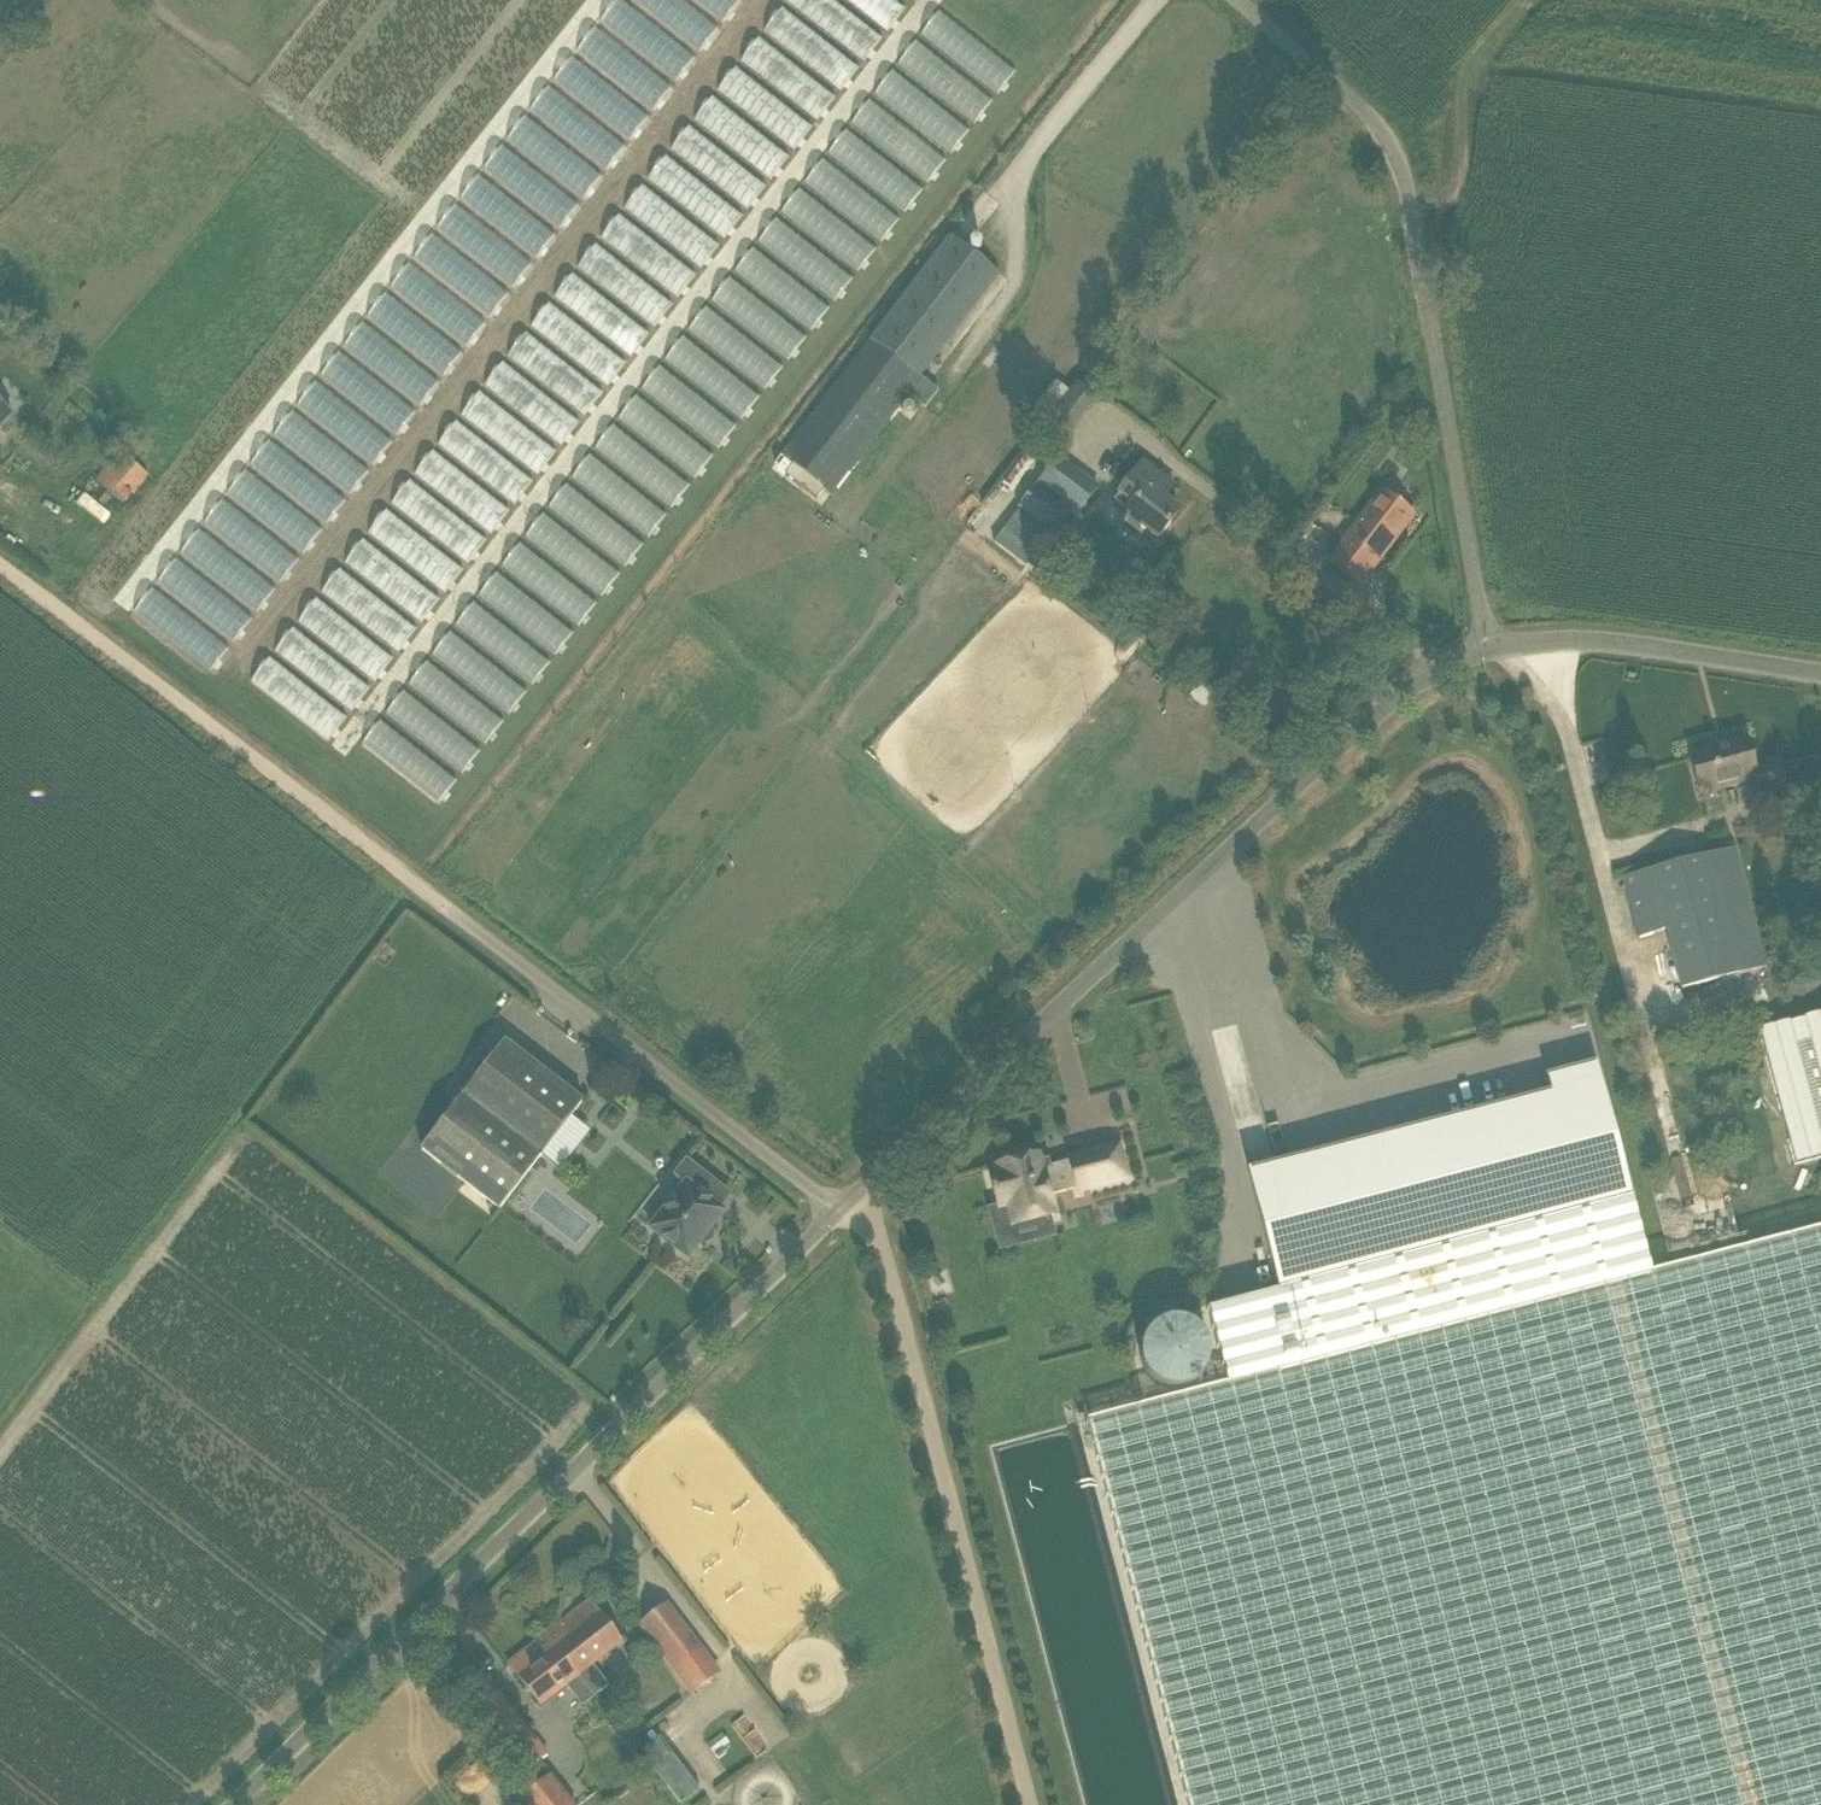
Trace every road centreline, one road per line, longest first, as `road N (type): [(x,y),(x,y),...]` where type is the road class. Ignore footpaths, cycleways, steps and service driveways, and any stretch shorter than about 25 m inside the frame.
road 1 (unclassified): [(231,1804),(1390,689),(1433,656),(1503,634)]
road 2 (track): [(1027,1804),(879,1238),(842,1218),(0,567)]
road 3 (unclassified): [(1503,634),(1466,490),(1410,168),(1389,131),(1239,0)]
road 4 (unclassified): [(1503,634),(1820,673)]

